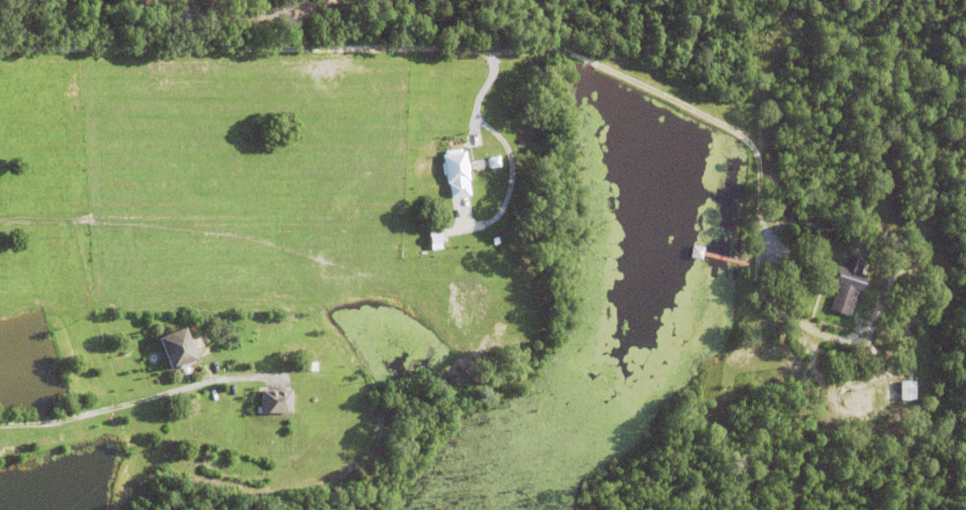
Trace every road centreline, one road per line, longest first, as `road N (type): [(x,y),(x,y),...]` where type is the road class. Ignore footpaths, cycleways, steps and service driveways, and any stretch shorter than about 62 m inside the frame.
road 1 (residential): [(0,49),(562,51),(745,139),(758,166),(759,292),(785,316),(853,348)]
road 2 (residential): [(0,423),(267,377)]

